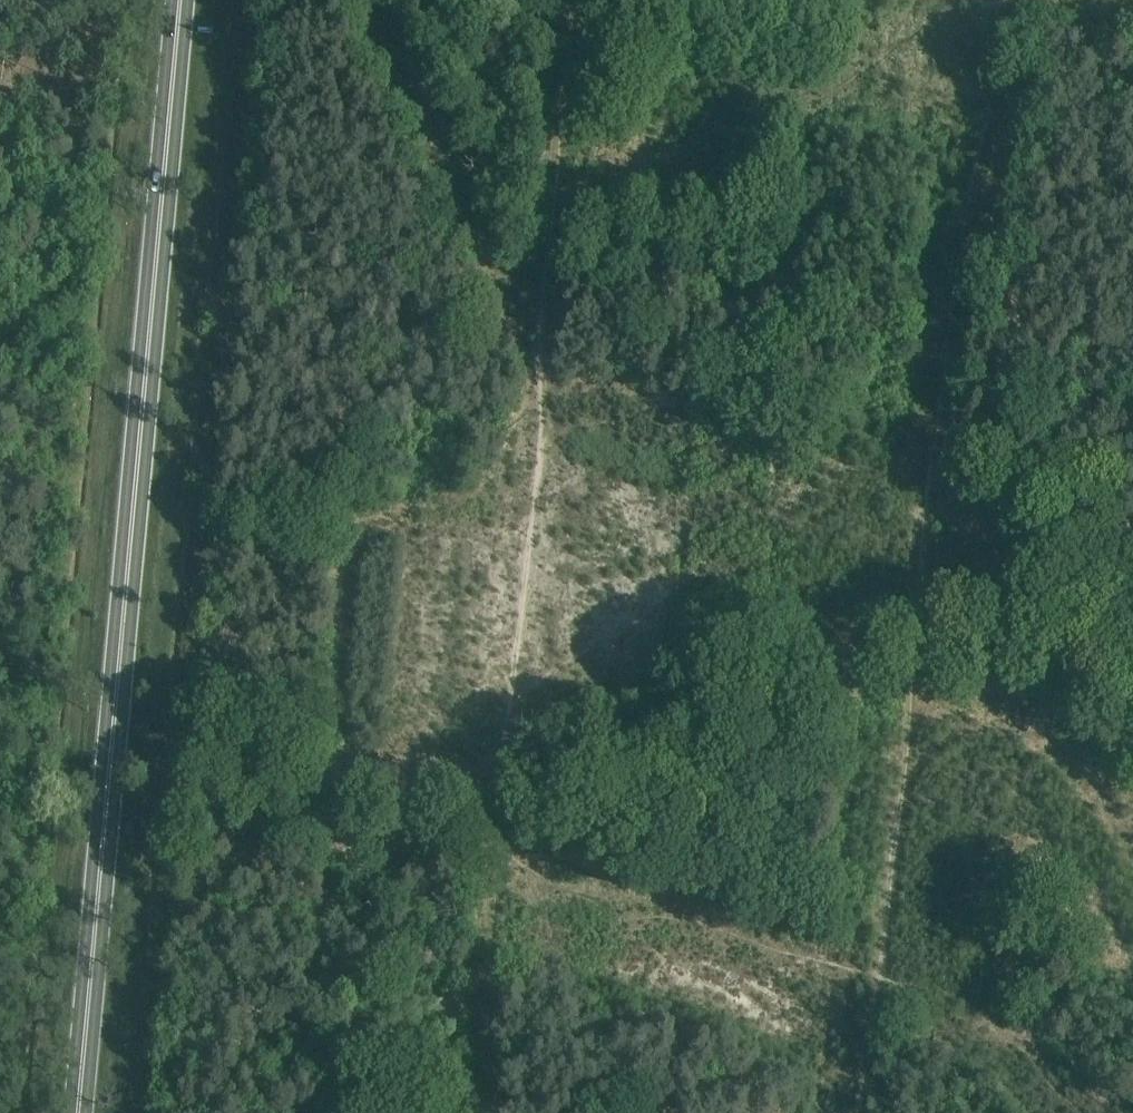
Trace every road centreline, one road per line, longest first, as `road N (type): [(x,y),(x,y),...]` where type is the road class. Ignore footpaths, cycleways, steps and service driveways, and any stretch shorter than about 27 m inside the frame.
road 1 (primary): [(78,1112),(180,0)]

